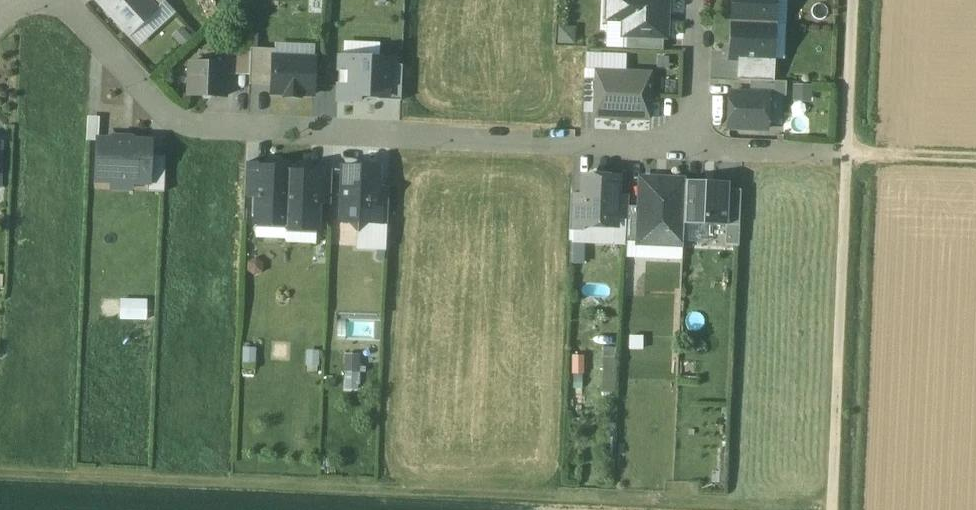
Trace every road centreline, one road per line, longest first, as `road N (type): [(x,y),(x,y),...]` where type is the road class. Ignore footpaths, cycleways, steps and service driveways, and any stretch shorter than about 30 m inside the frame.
road 1 (residential): [(692,148),(174,122),(60,0)]
road 2 (track): [(0,484),(596,509)]
road 3 (track): [(846,155),(833,509)]
road 4 (track): [(852,0),(846,155)]
road 5 (residential): [(692,148),(700,0)]
road 6 (residential): [(825,155),(692,148)]
road 7 (track): [(846,155),(975,170)]

